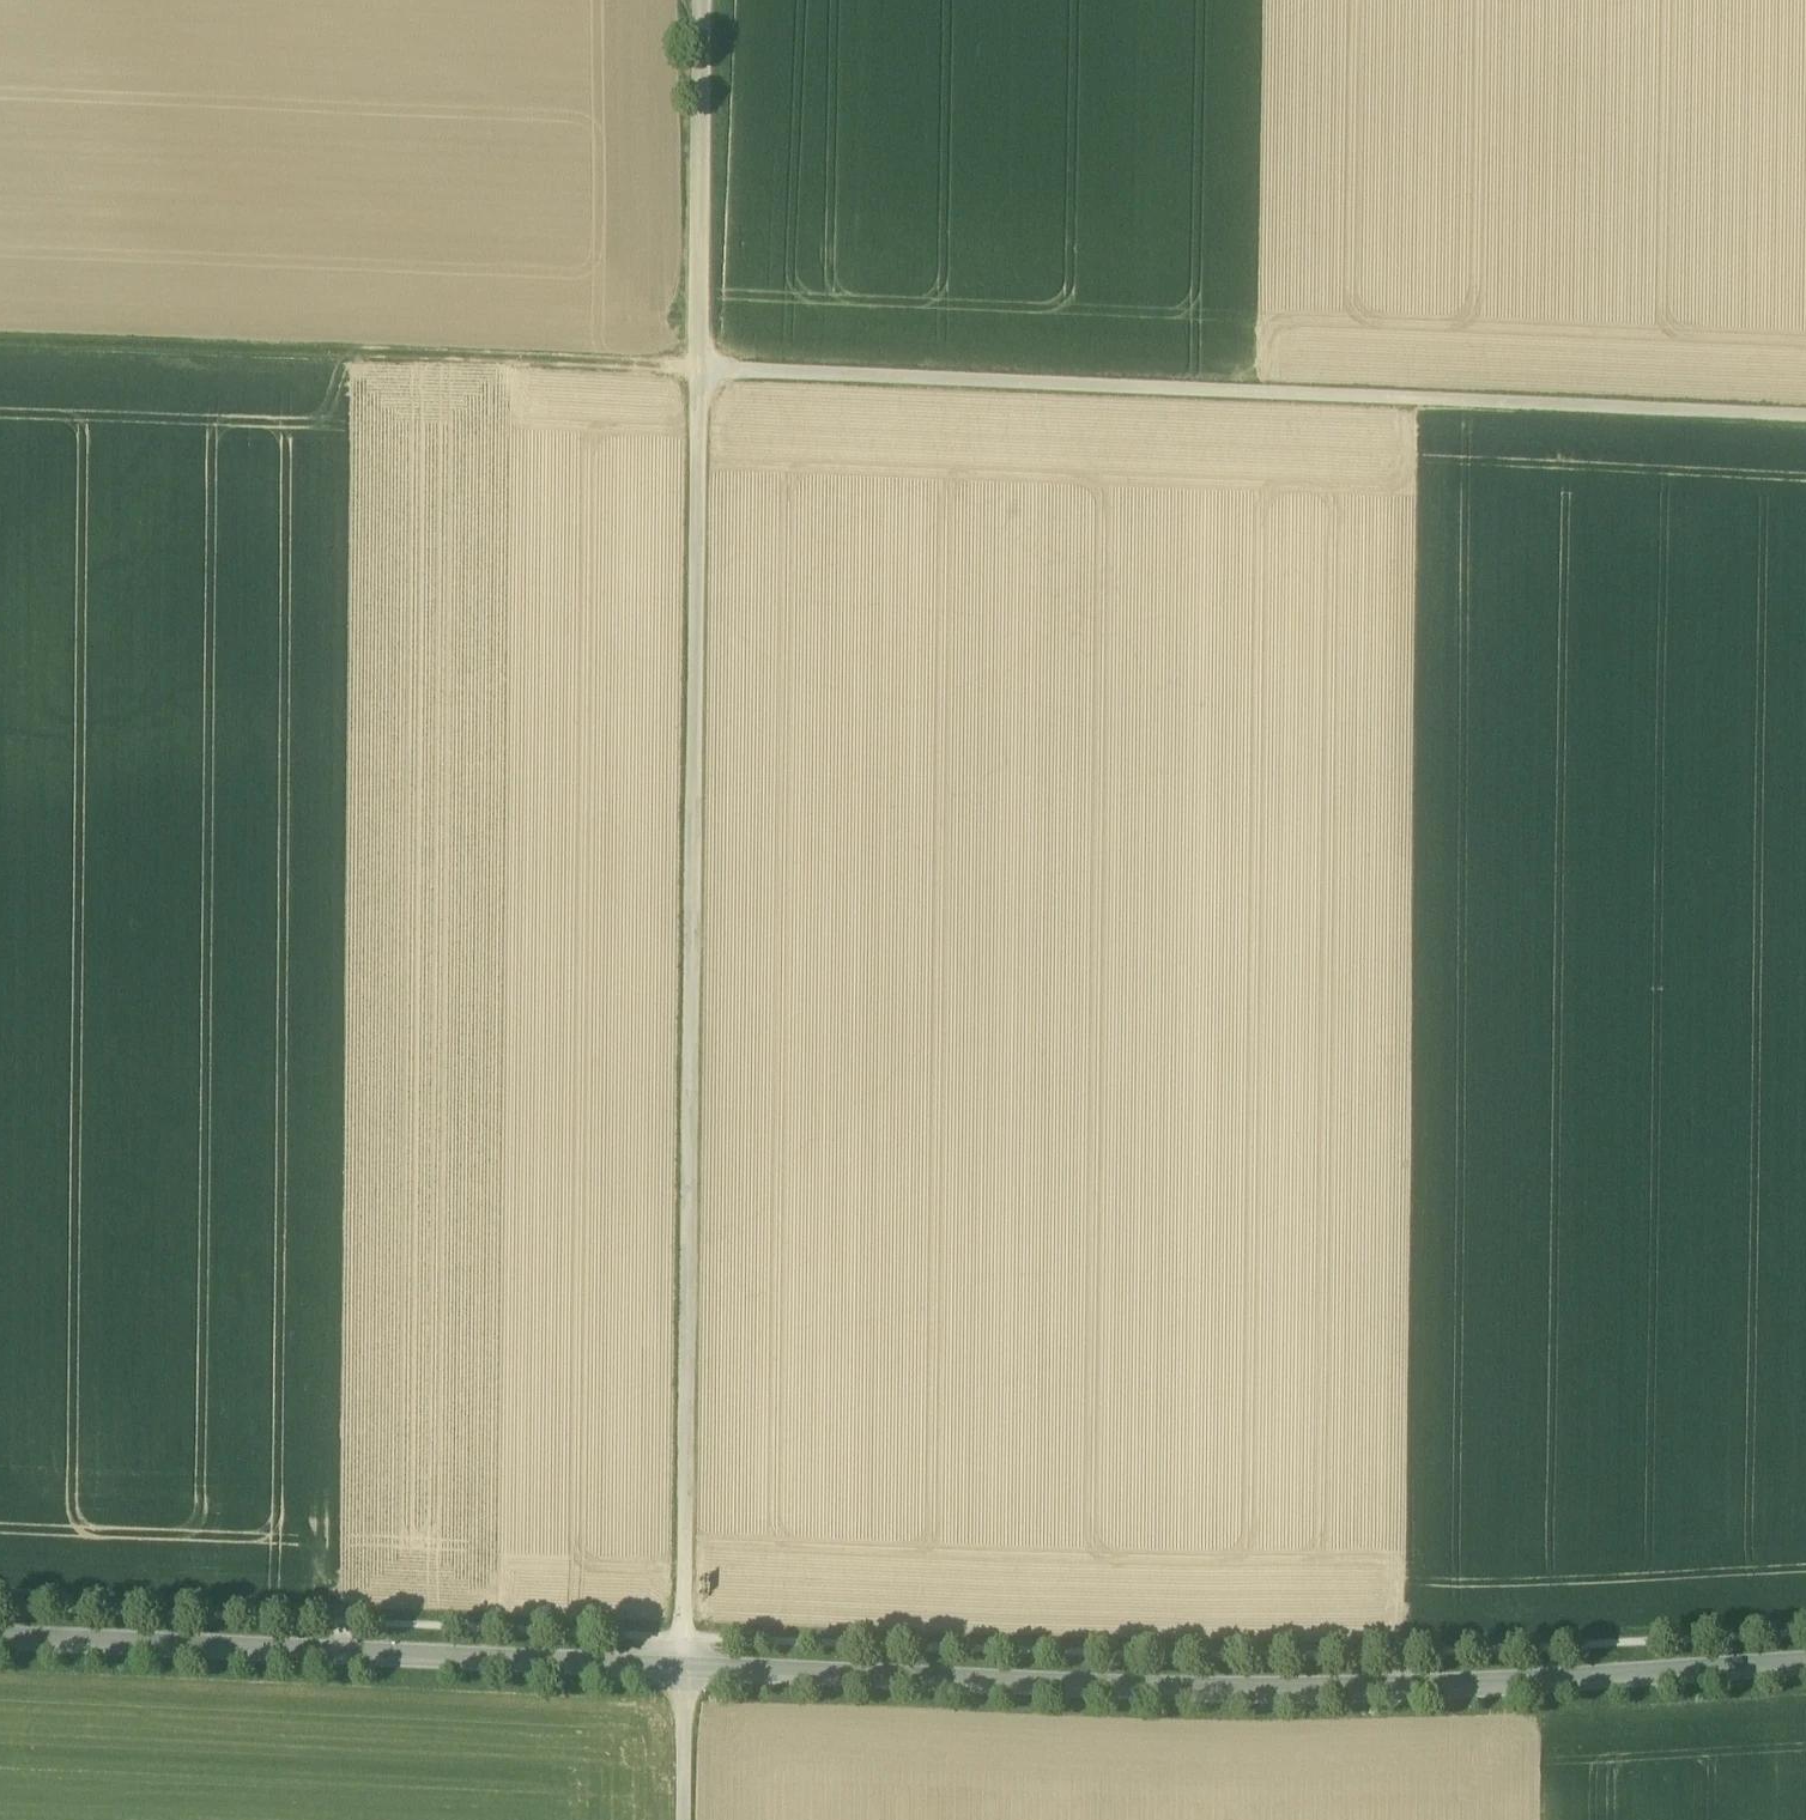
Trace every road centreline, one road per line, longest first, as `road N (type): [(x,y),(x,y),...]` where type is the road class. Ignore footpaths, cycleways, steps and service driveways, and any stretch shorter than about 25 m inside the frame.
road 1 (unclassified): [(686,1669),(699,370)]
road 2 (tertiary): [(1805,1665),(1323,1693),(686,1669)]
road 3 (unclassified): [(699,370),(1805,417)]
road 4 (track): [(0,341),(699,370)]
road 5 (tertiary): [(686,1669),(0,1640)]
road 6 (unclassified): [(699,370),(702,0)]
road 7 (track): [(686,1669),(683,1819)]

